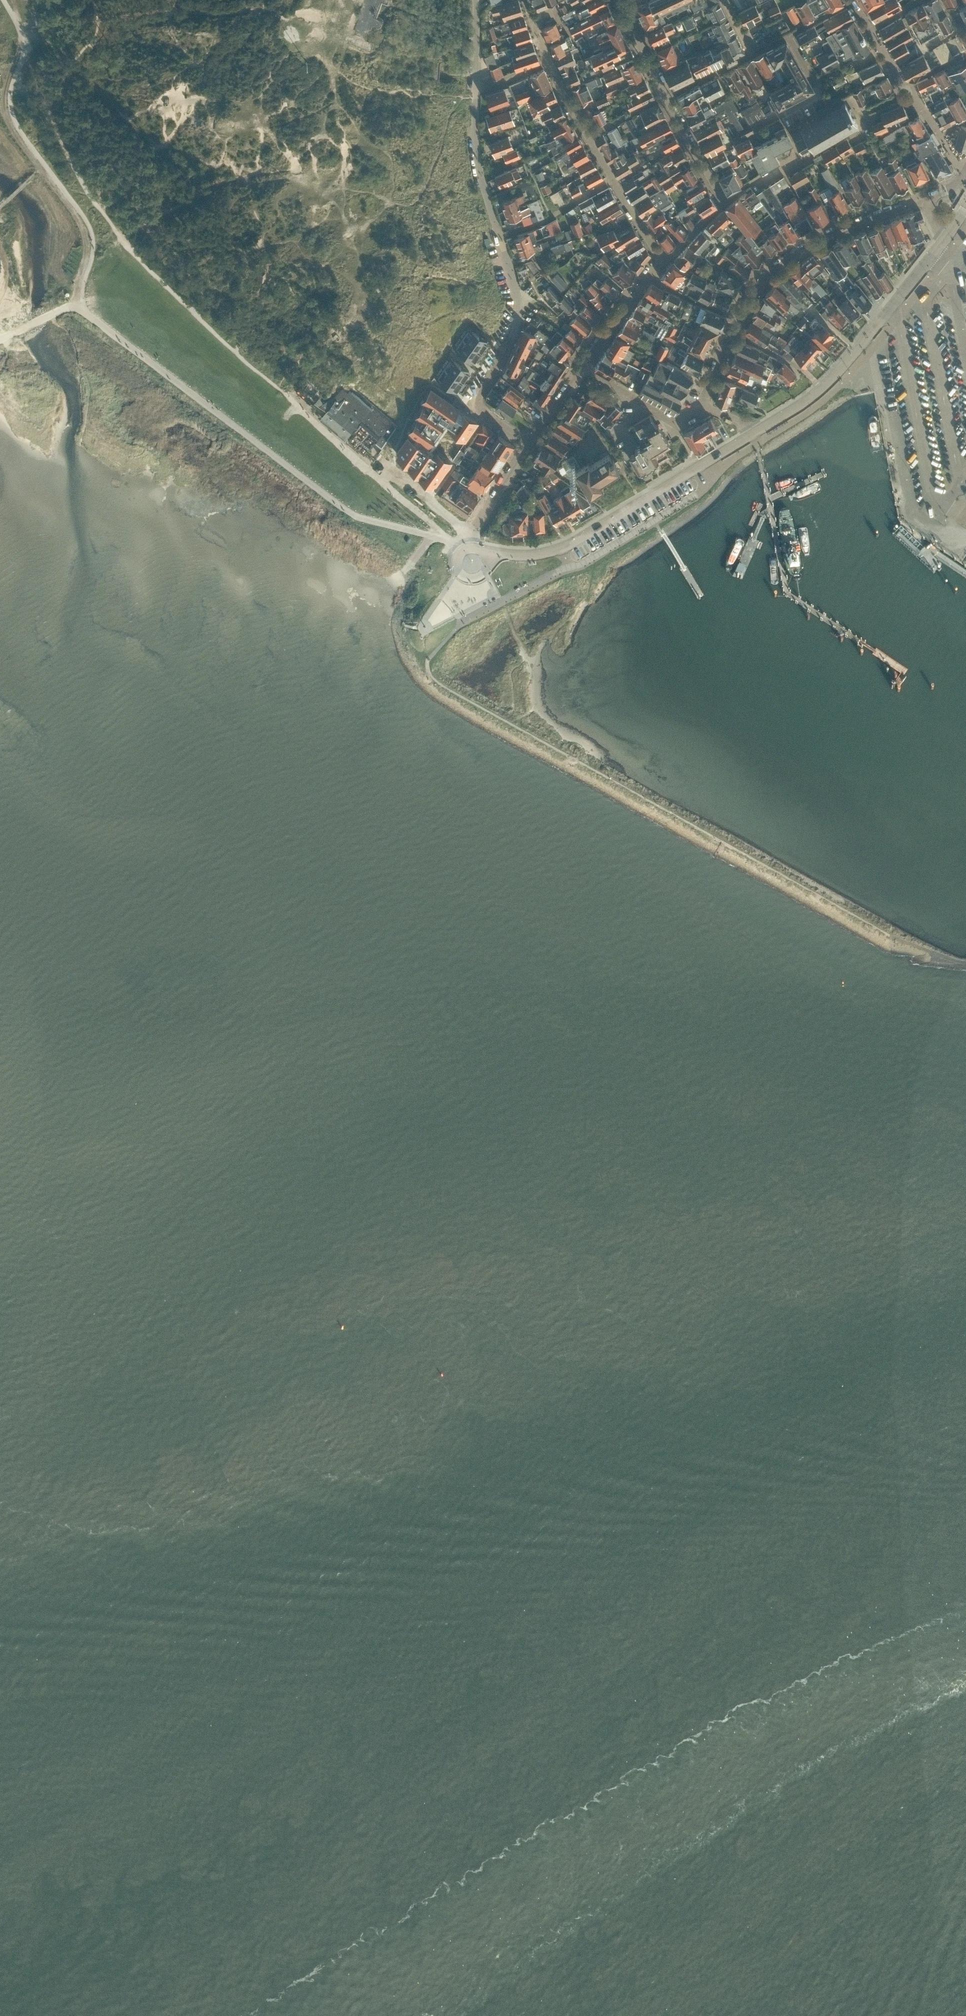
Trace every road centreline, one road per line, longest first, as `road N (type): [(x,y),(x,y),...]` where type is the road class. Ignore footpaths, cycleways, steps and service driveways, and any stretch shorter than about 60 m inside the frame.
road 1 (residential): [(528,444),(479,403),(518,305),(477,153),(475,0)]
road 2 (tertiary): [(488,556),(570,545),(754,434)]
road 3 (tertiary): [(754,434),(828,383),(950,232)]
road 4 (residential): [(738,319),(758,285),(811,243),(930,203)]
road 5 (residential): [(587,139),(524,1)]
road 6 (residential): [(587,139),(663,262)]
road 7 (residential): [(761,125),(818,93),(787,36)]
road 8 (residential): [(726,203),(666,97)]

